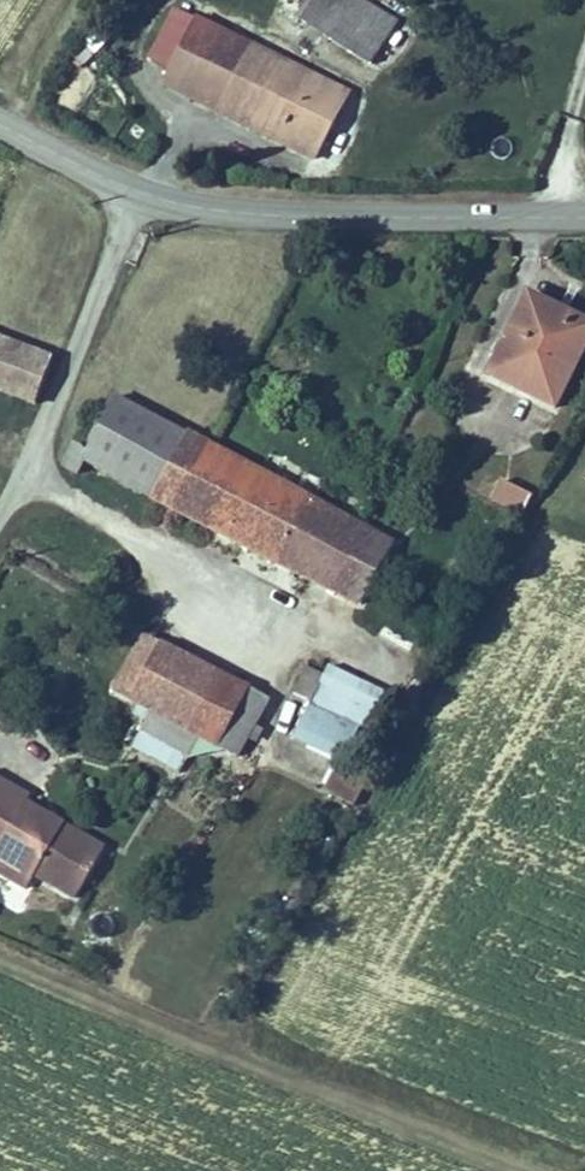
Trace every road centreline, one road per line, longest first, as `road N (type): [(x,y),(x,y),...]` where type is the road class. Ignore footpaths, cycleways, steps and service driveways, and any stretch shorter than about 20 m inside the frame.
road 1 (tertiary): [(0,110),(161,202),(584,213)]

